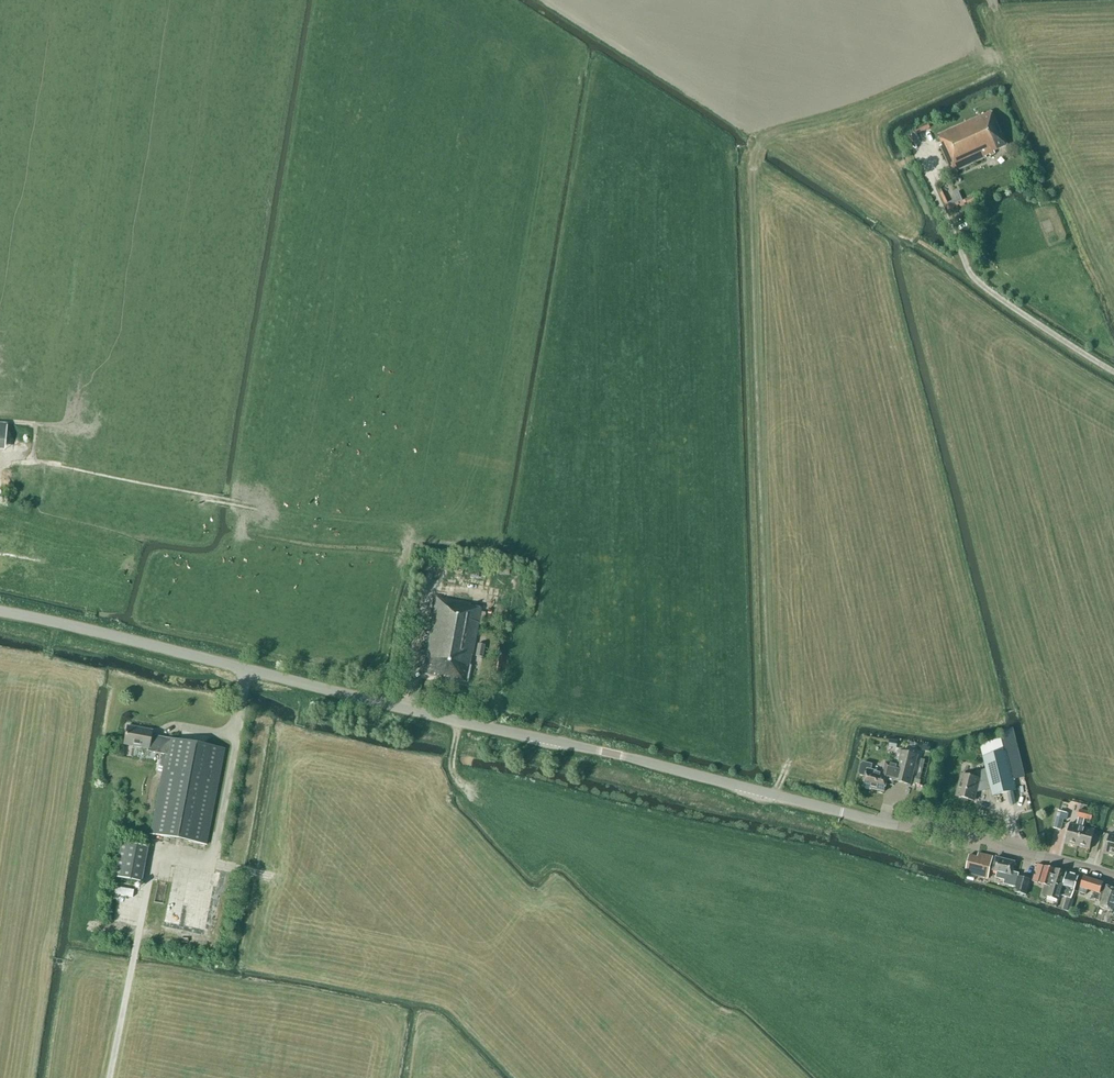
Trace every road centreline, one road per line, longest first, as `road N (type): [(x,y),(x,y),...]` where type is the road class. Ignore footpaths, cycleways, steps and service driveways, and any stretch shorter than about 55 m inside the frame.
road 1 (tertiary): [(1113,878),(987,839),(917,822),(907,827),(0,612)]
road 2 (unclassified): [(1113,372),(975,279)]

